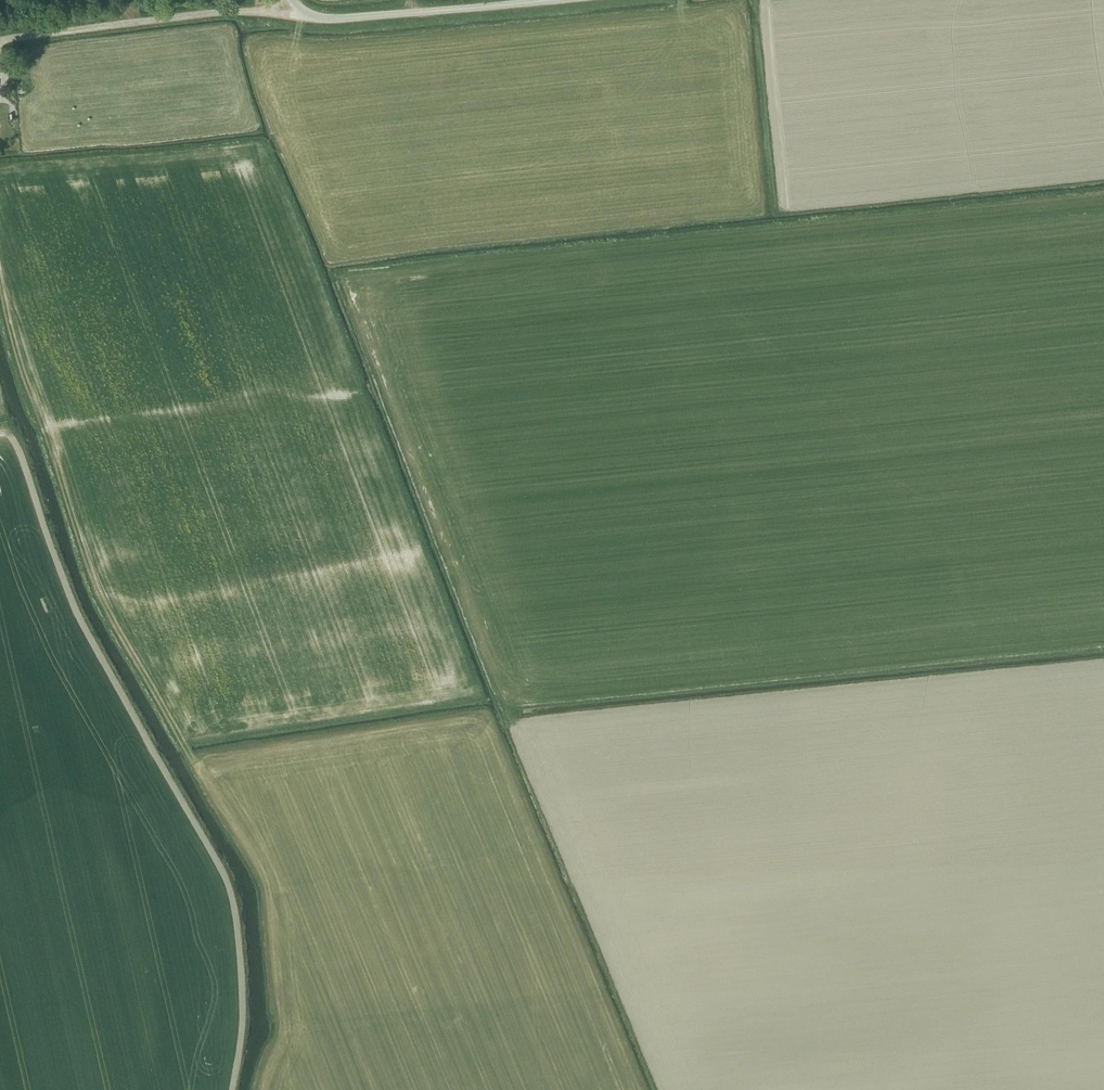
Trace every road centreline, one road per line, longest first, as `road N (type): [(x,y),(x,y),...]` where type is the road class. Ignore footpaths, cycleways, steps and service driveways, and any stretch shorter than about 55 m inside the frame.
road 1 (unclassified): [(293,0),(306,15),(347,19),(551,0)]

